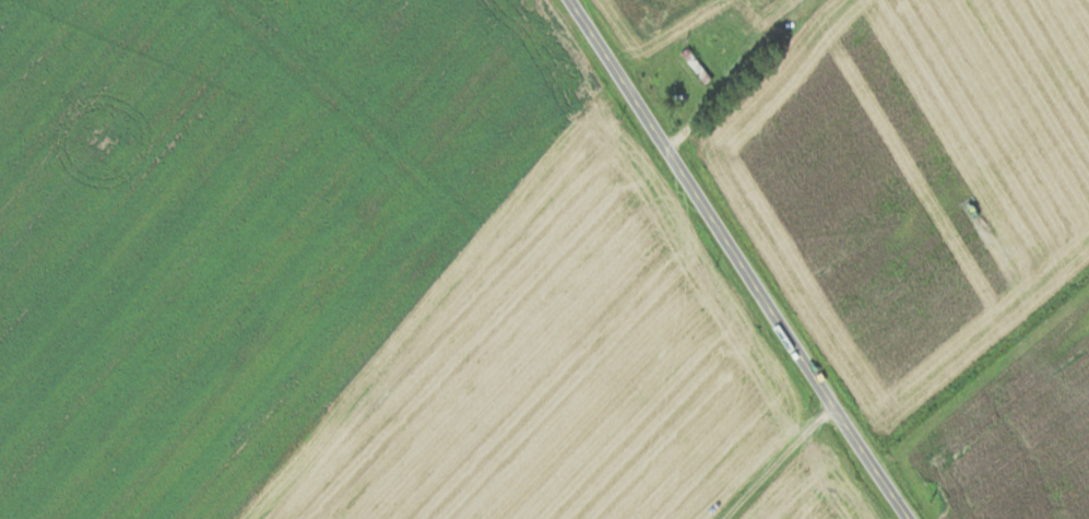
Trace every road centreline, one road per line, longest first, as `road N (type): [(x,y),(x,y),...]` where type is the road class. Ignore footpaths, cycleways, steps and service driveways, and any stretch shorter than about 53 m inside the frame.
road 1 (residential): [(909,518),(568,0)]

